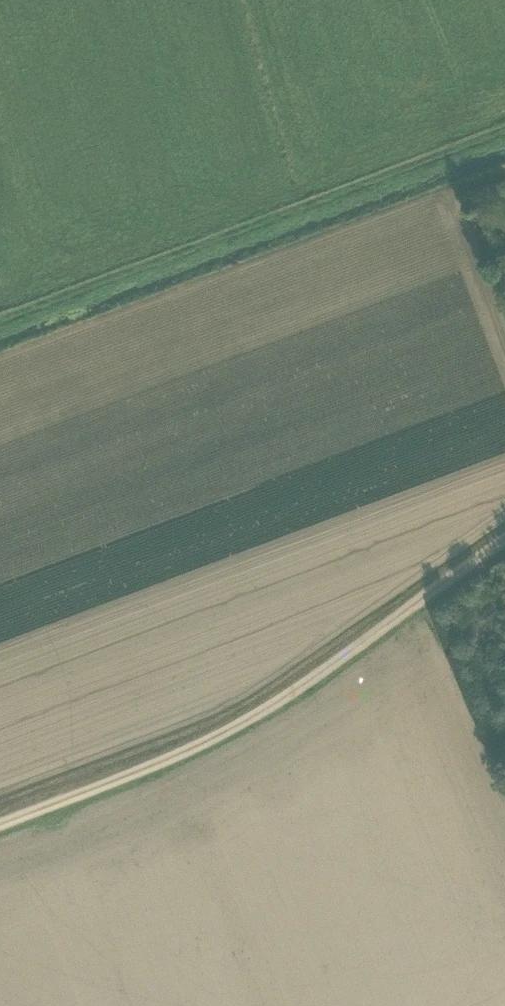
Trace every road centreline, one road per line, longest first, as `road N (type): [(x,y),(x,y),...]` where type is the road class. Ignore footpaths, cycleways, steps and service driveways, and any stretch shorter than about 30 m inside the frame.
road 1 (unclassified): [(504,549),(267,716),(199,752),(0,825)]

